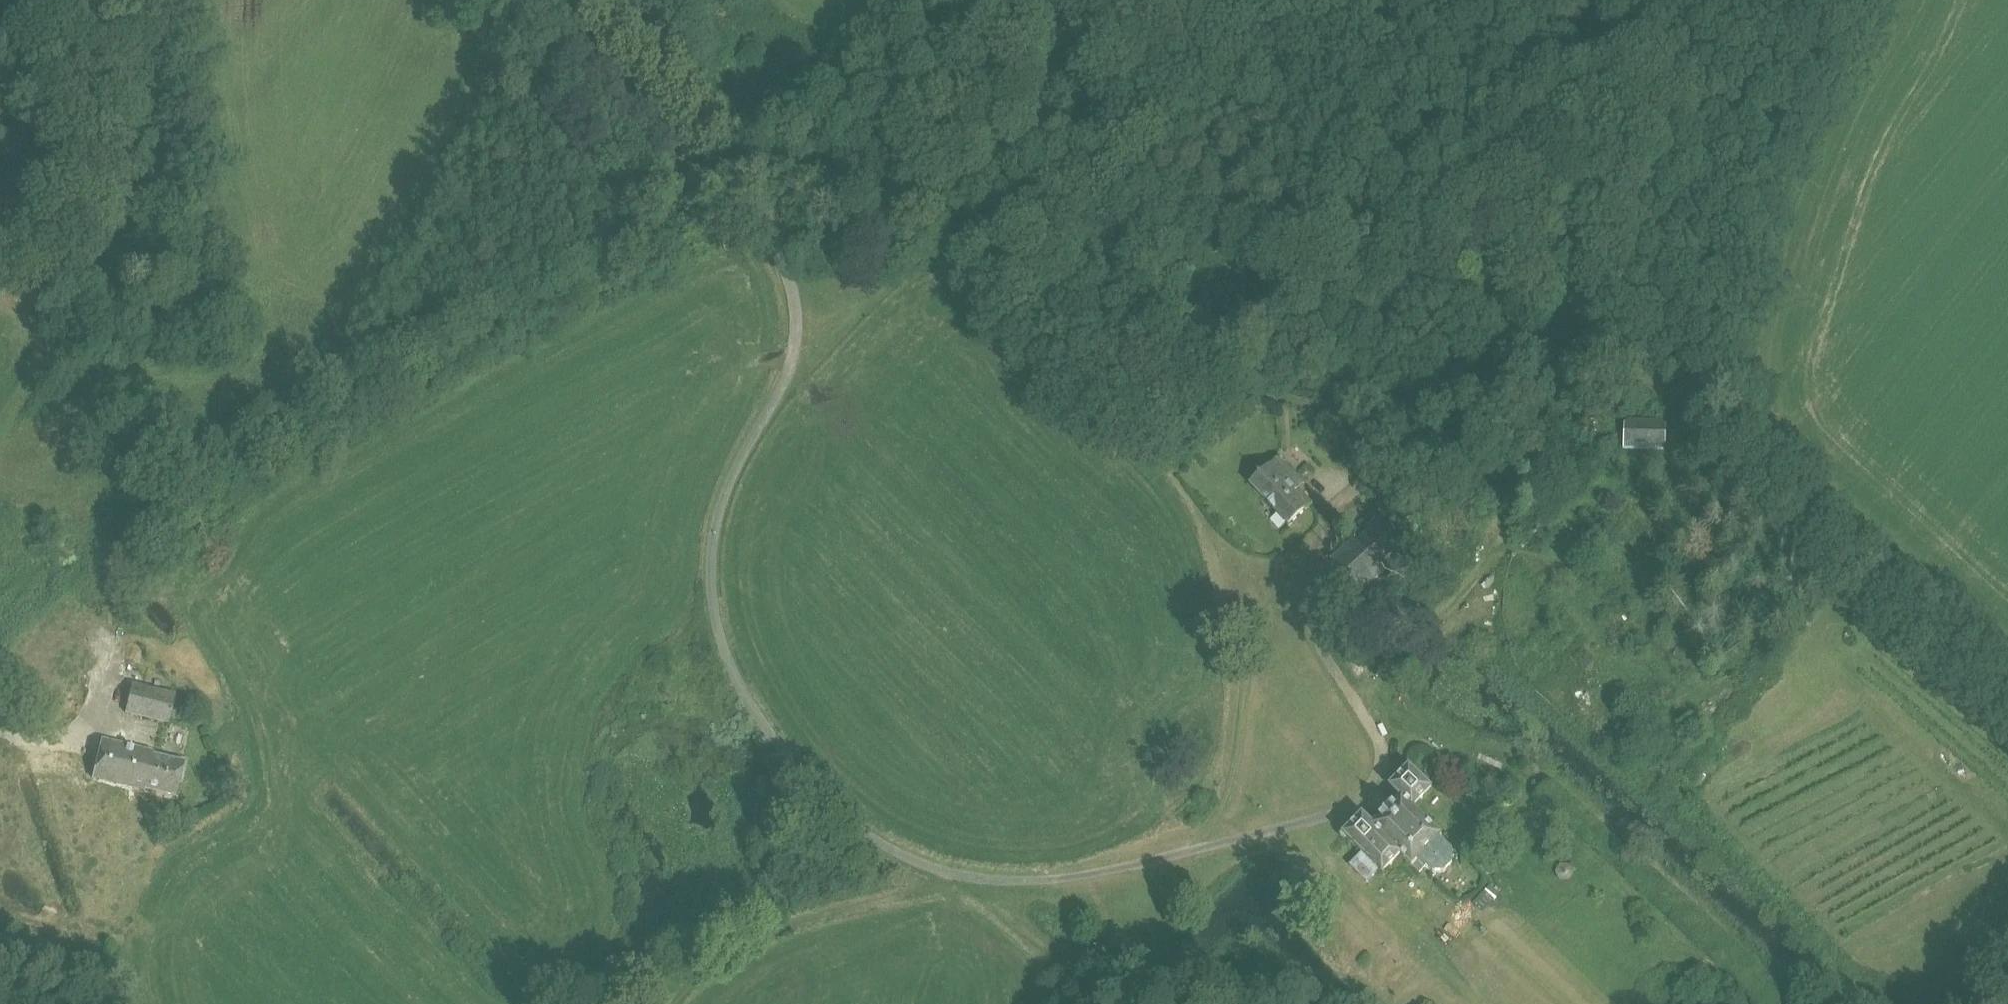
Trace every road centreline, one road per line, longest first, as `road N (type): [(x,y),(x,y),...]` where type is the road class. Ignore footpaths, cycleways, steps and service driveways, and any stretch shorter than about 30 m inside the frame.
road 1 (unclassified): [(1306,601),(1331,663),(1381,746),(1369,792),(1340,812),(1087,876),(1013,882),(929,867),(852,827),(796,771),(742,692),(723,650),(710,584),(718,515),(733,473),(788,374),(796,339),(784,268),(722,184),(533,0)]
road 2 (track): [(1579,327),(1621,221),(1694,110),(1784,0)]
road 3 (track): [(1306,562),(1263,615),(1233,796),(1196,849)]

